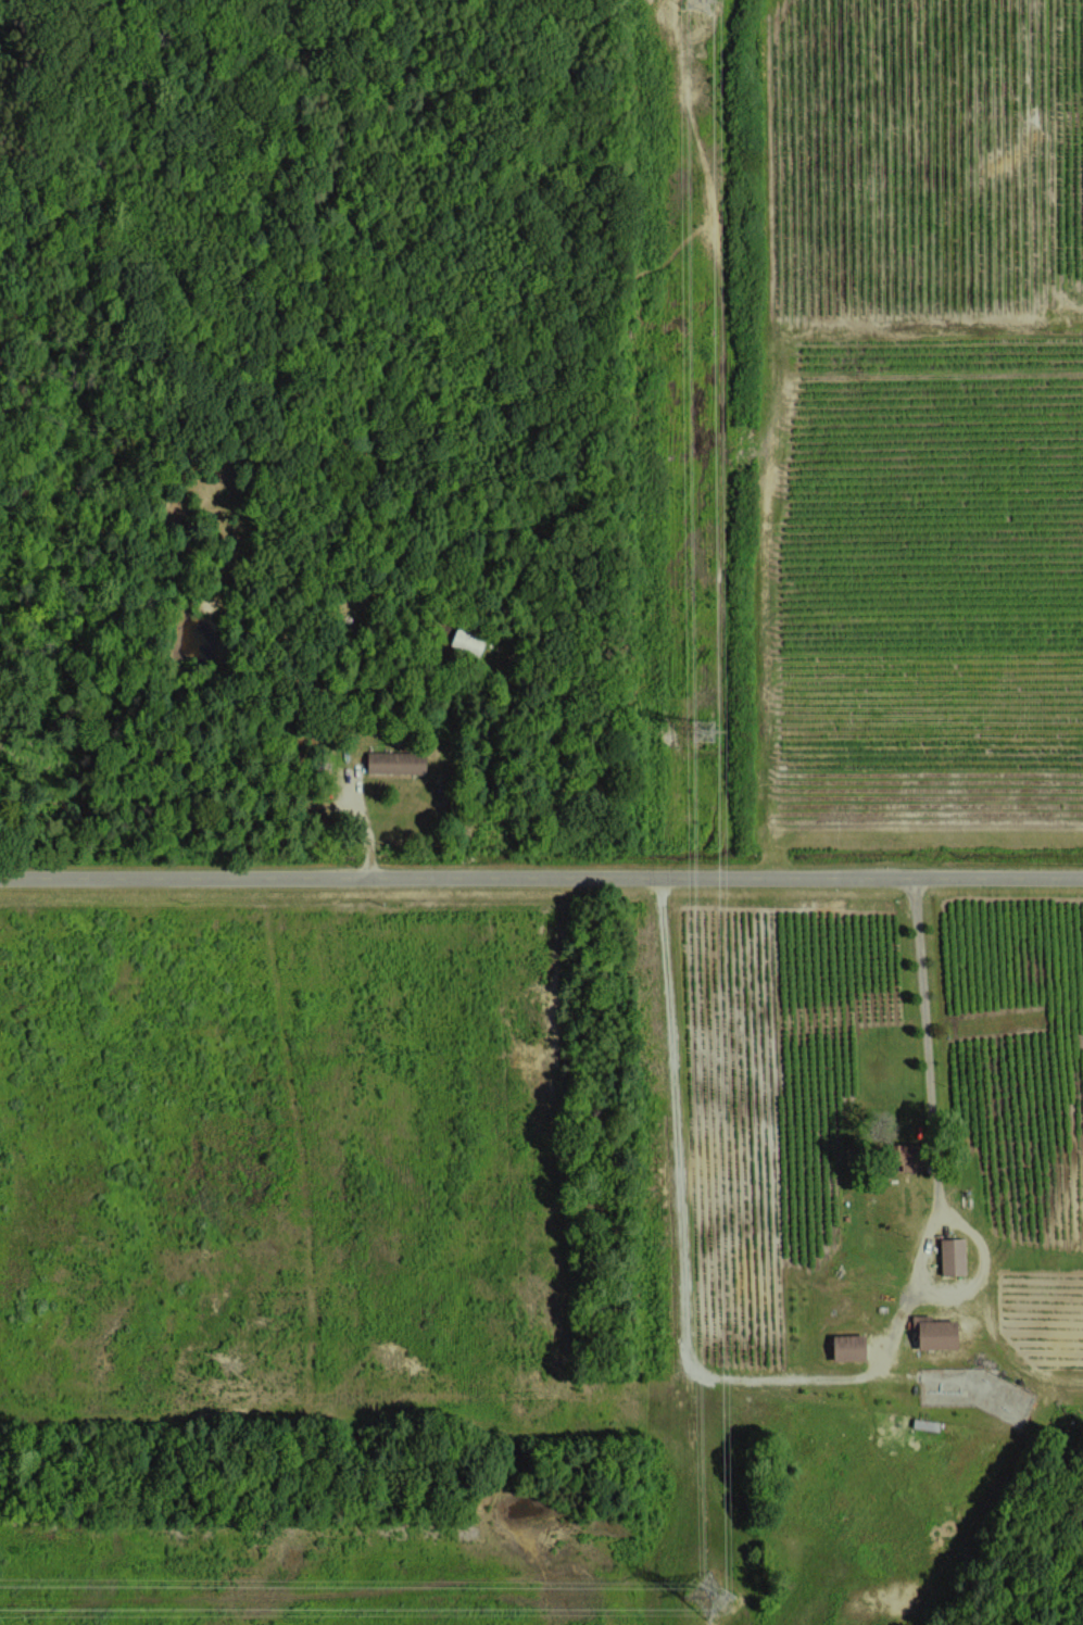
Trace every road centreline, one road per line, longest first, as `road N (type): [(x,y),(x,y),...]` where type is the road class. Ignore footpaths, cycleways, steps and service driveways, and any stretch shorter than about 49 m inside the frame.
road 1 (residential): [(1082,879),(0,875)]

